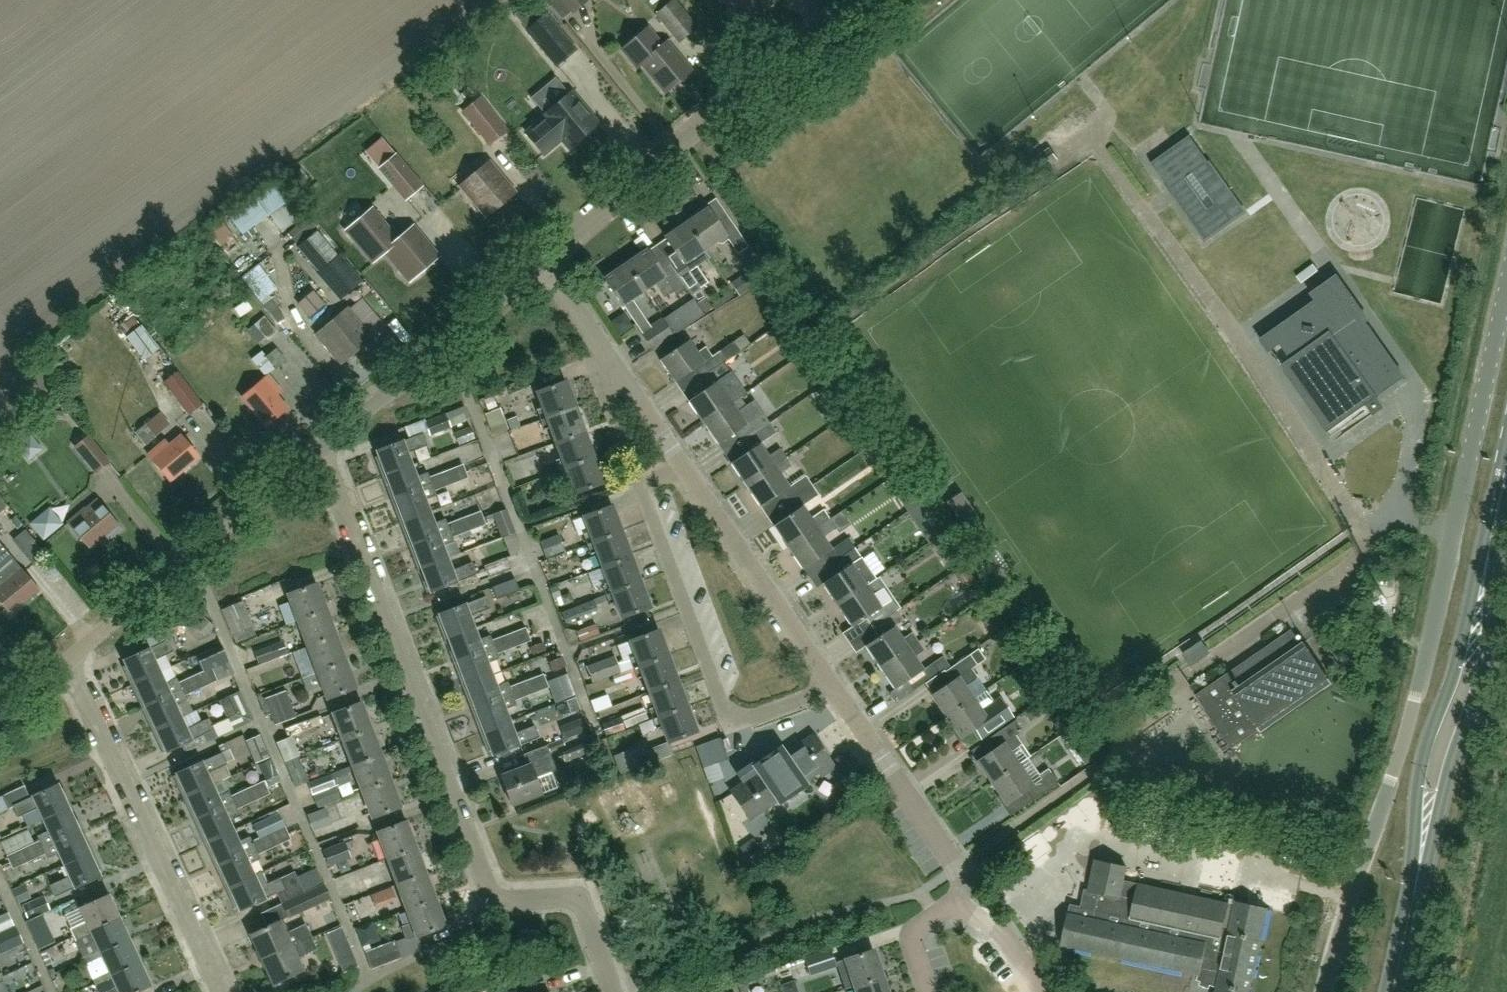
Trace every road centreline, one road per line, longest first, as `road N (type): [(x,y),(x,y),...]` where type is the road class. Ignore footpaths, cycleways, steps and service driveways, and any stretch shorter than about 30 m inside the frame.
road 1 (unclassified): [(1324,991),(1422,679),(1506,276)]
road 2 (residential): [(610,991),(579,900),(495,895),(320,450)]
road 3 (residential): [(542,263),(856,0)]
road 4 (residential): [(222,991),(68,661)]
road 5 (residential): [(642,497),(727,718),(740,723),(834,687)]
road 6 (primary): [(1492,531),(1415,793),(1420,869)]
road 7 (primary): [(1420,869),(1482,672),(1492,531)]
road 8 (residential): [(68,661),(320,450)]
road 9 (residential): [(320,450),(542,263)]
road 10 (residential): [(834,687),(687,475)]
road 11 (residential): [(970,893),(834,687)]
road 12 (residential): [(612,370),(605,400),(642,497)]
road 13 (residential): [(970,893),(911,933),(908,953),(922,991)]
road 14 (residential): [(687,475),(612,370)]
road 15 (residential): [(612,370),(542,263)]
road 16 (primary): [(1394,991),(1420,869)]
road 17 (residential): [(1040,991),(970,893)]

